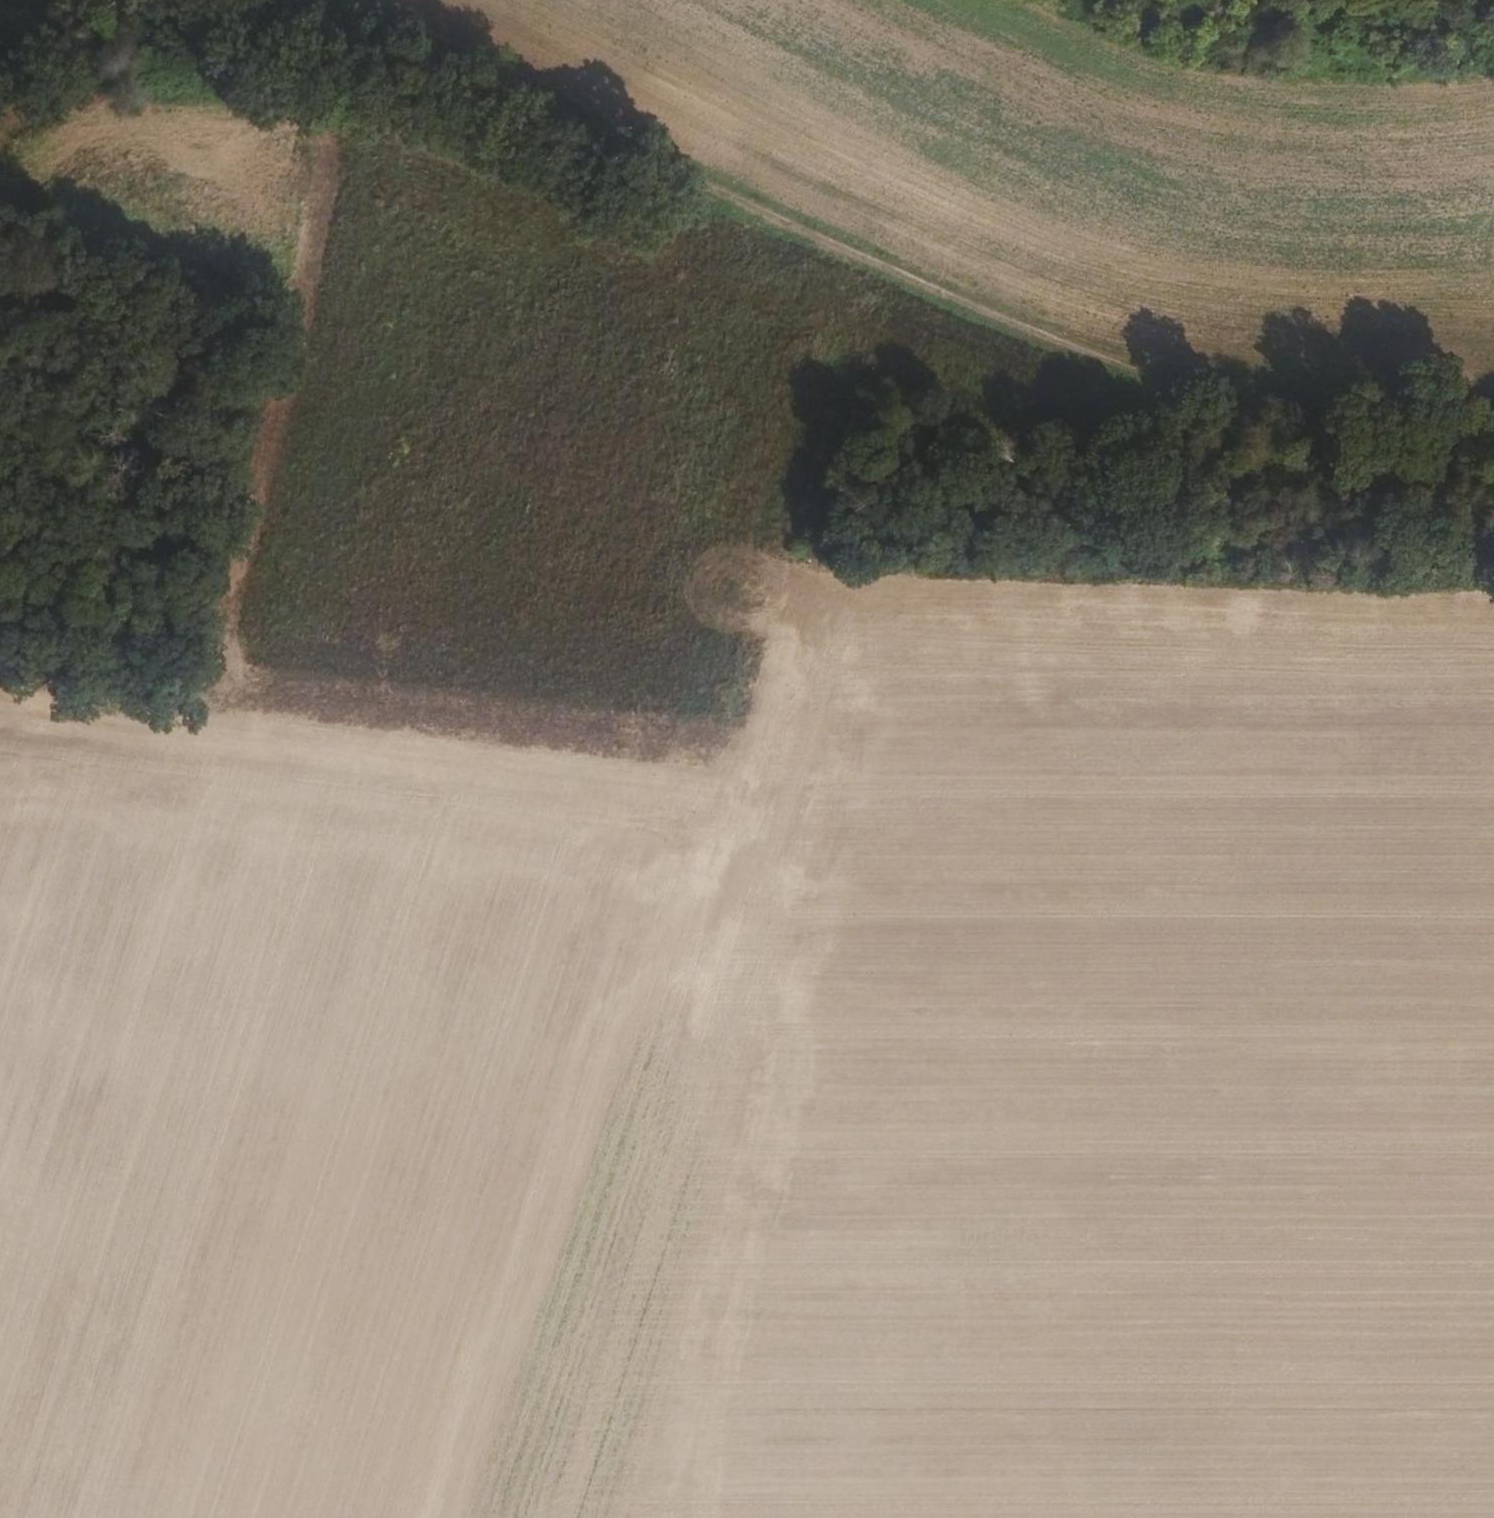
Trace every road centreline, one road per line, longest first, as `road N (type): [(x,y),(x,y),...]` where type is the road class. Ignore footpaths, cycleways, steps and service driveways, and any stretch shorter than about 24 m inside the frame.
road 1 (track): [(341,0),(725,157),(1107,354),(1493,372)]
road 2 (track): [(0,29),(148,0)]

